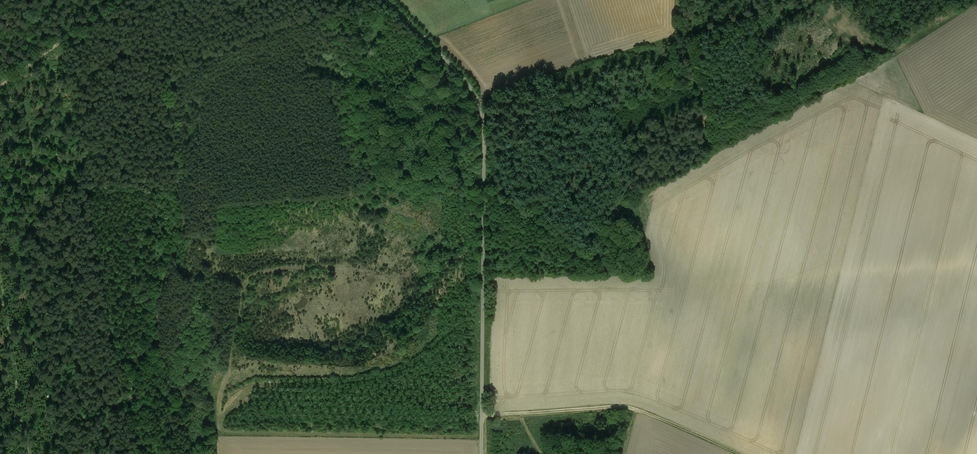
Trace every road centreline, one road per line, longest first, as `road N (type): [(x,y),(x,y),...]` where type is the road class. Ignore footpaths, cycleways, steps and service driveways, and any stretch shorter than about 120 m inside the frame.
road 1 (unclassified): [(388,0),(479,102),(482,453)]
road 2 (track): [(0,90),(125,0)]

